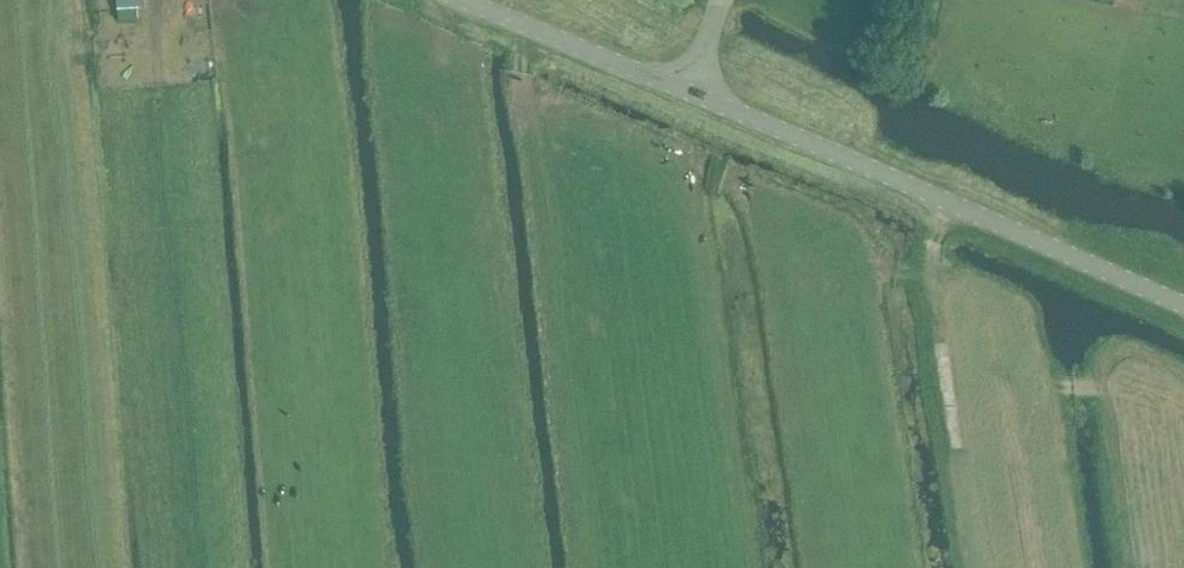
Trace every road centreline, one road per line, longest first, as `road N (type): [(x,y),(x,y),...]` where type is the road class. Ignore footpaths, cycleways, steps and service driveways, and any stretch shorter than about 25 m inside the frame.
road 1 (unclassified): [(1183,306),(458,0)]

